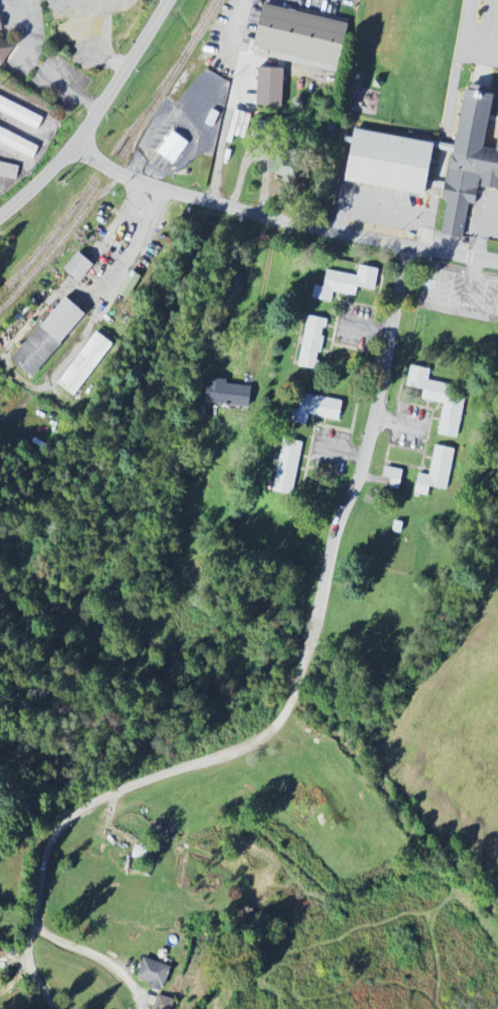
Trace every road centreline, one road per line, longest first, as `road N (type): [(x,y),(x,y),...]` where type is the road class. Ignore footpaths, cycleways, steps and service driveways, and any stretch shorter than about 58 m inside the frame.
road 1 (residential): [(55,1008),(23,949),(57,830),(82,808),(246,744),(287,711),(340,516),(369,451),(408,246)]
road 2 (tertiary): [(497,263),(186,196),(70,149)]
road 3 (tertiary): [(169,0),(79,138),(0,215)]

